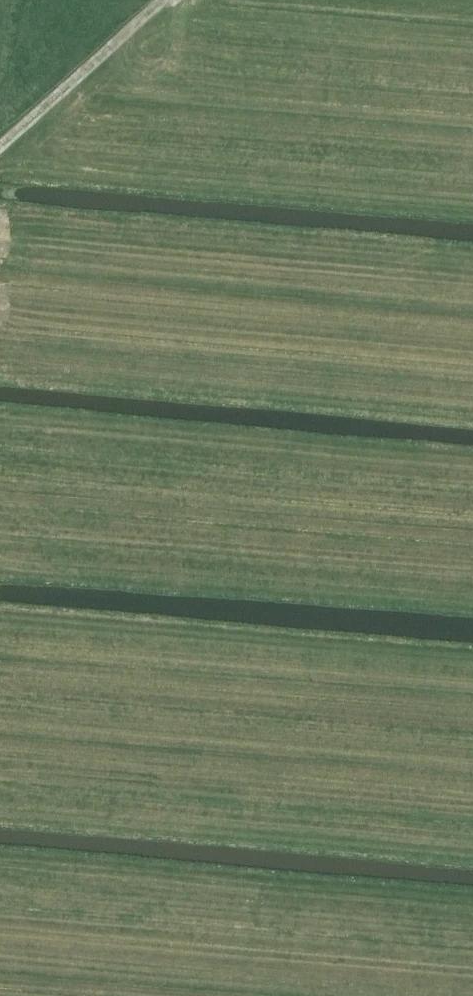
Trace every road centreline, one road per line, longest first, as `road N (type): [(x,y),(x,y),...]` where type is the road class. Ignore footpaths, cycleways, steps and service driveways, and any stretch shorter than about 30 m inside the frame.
road 1 (track): [(0,145),(161,0)]

